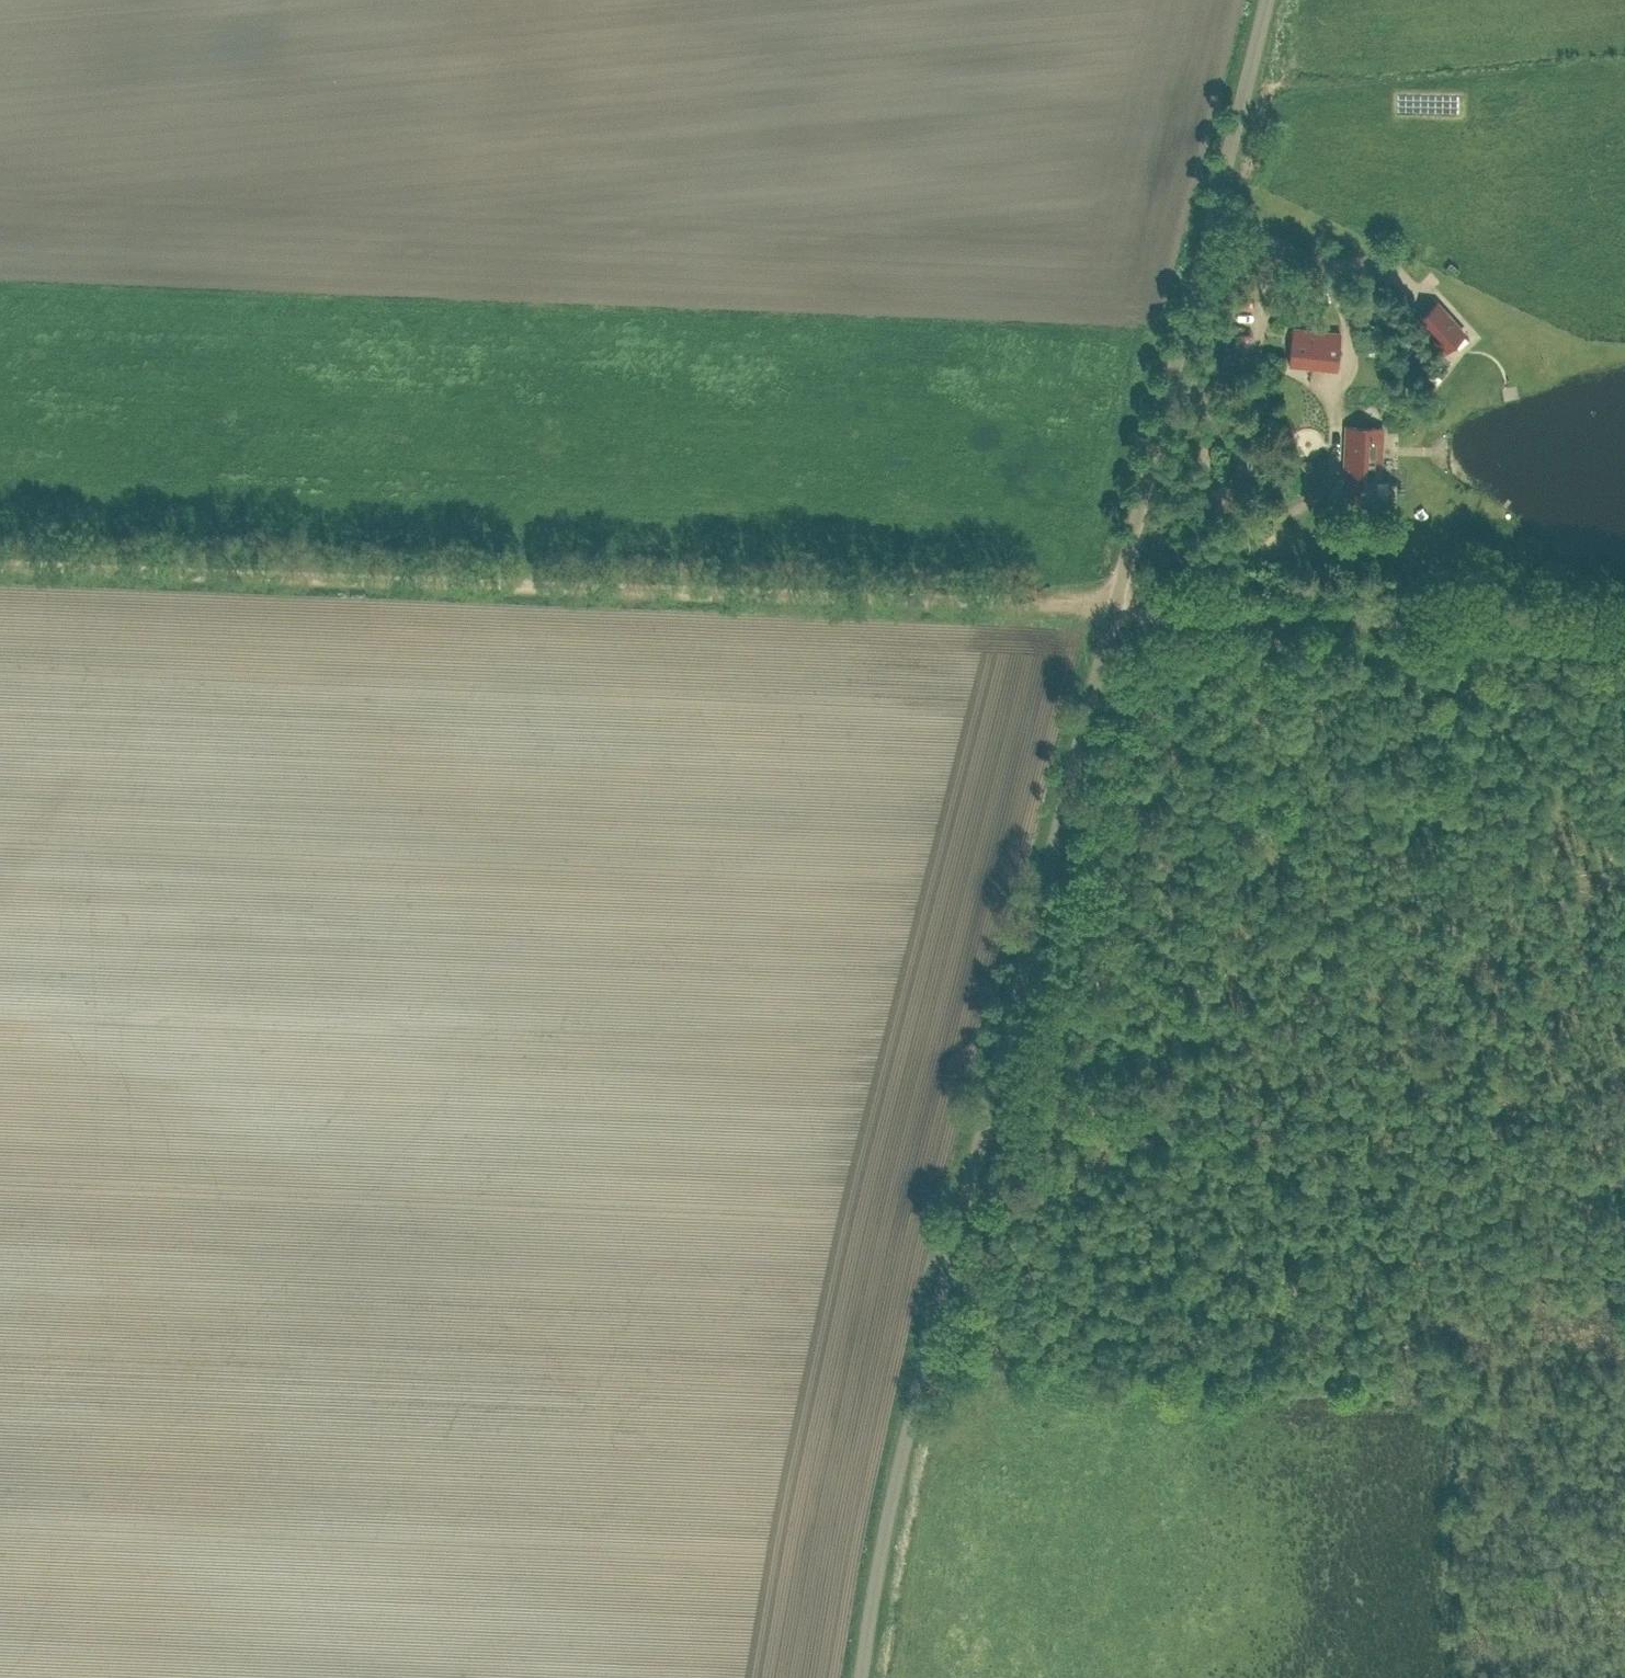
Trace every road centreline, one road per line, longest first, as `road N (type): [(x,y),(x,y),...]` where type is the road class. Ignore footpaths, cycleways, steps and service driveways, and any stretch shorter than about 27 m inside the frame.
road 1 (unclassified): [(859,1677),(880,1538),(920,1366),(1266,0)]
road 2 (track): [(1624,622),(0,561)]

